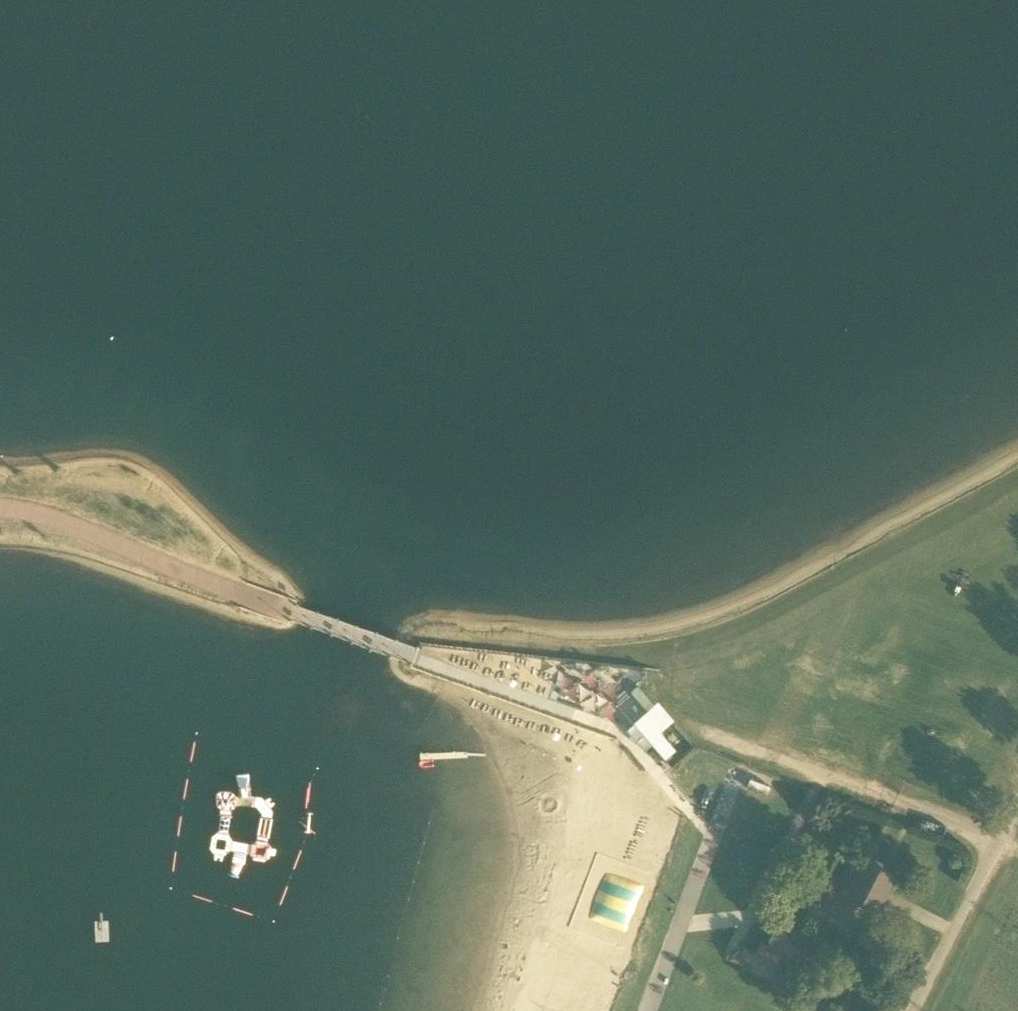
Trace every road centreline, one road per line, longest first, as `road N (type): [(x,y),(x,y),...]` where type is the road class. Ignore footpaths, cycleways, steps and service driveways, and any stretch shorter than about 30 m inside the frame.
road 1 (unclassified): [(1010,824),(915,1010)]

